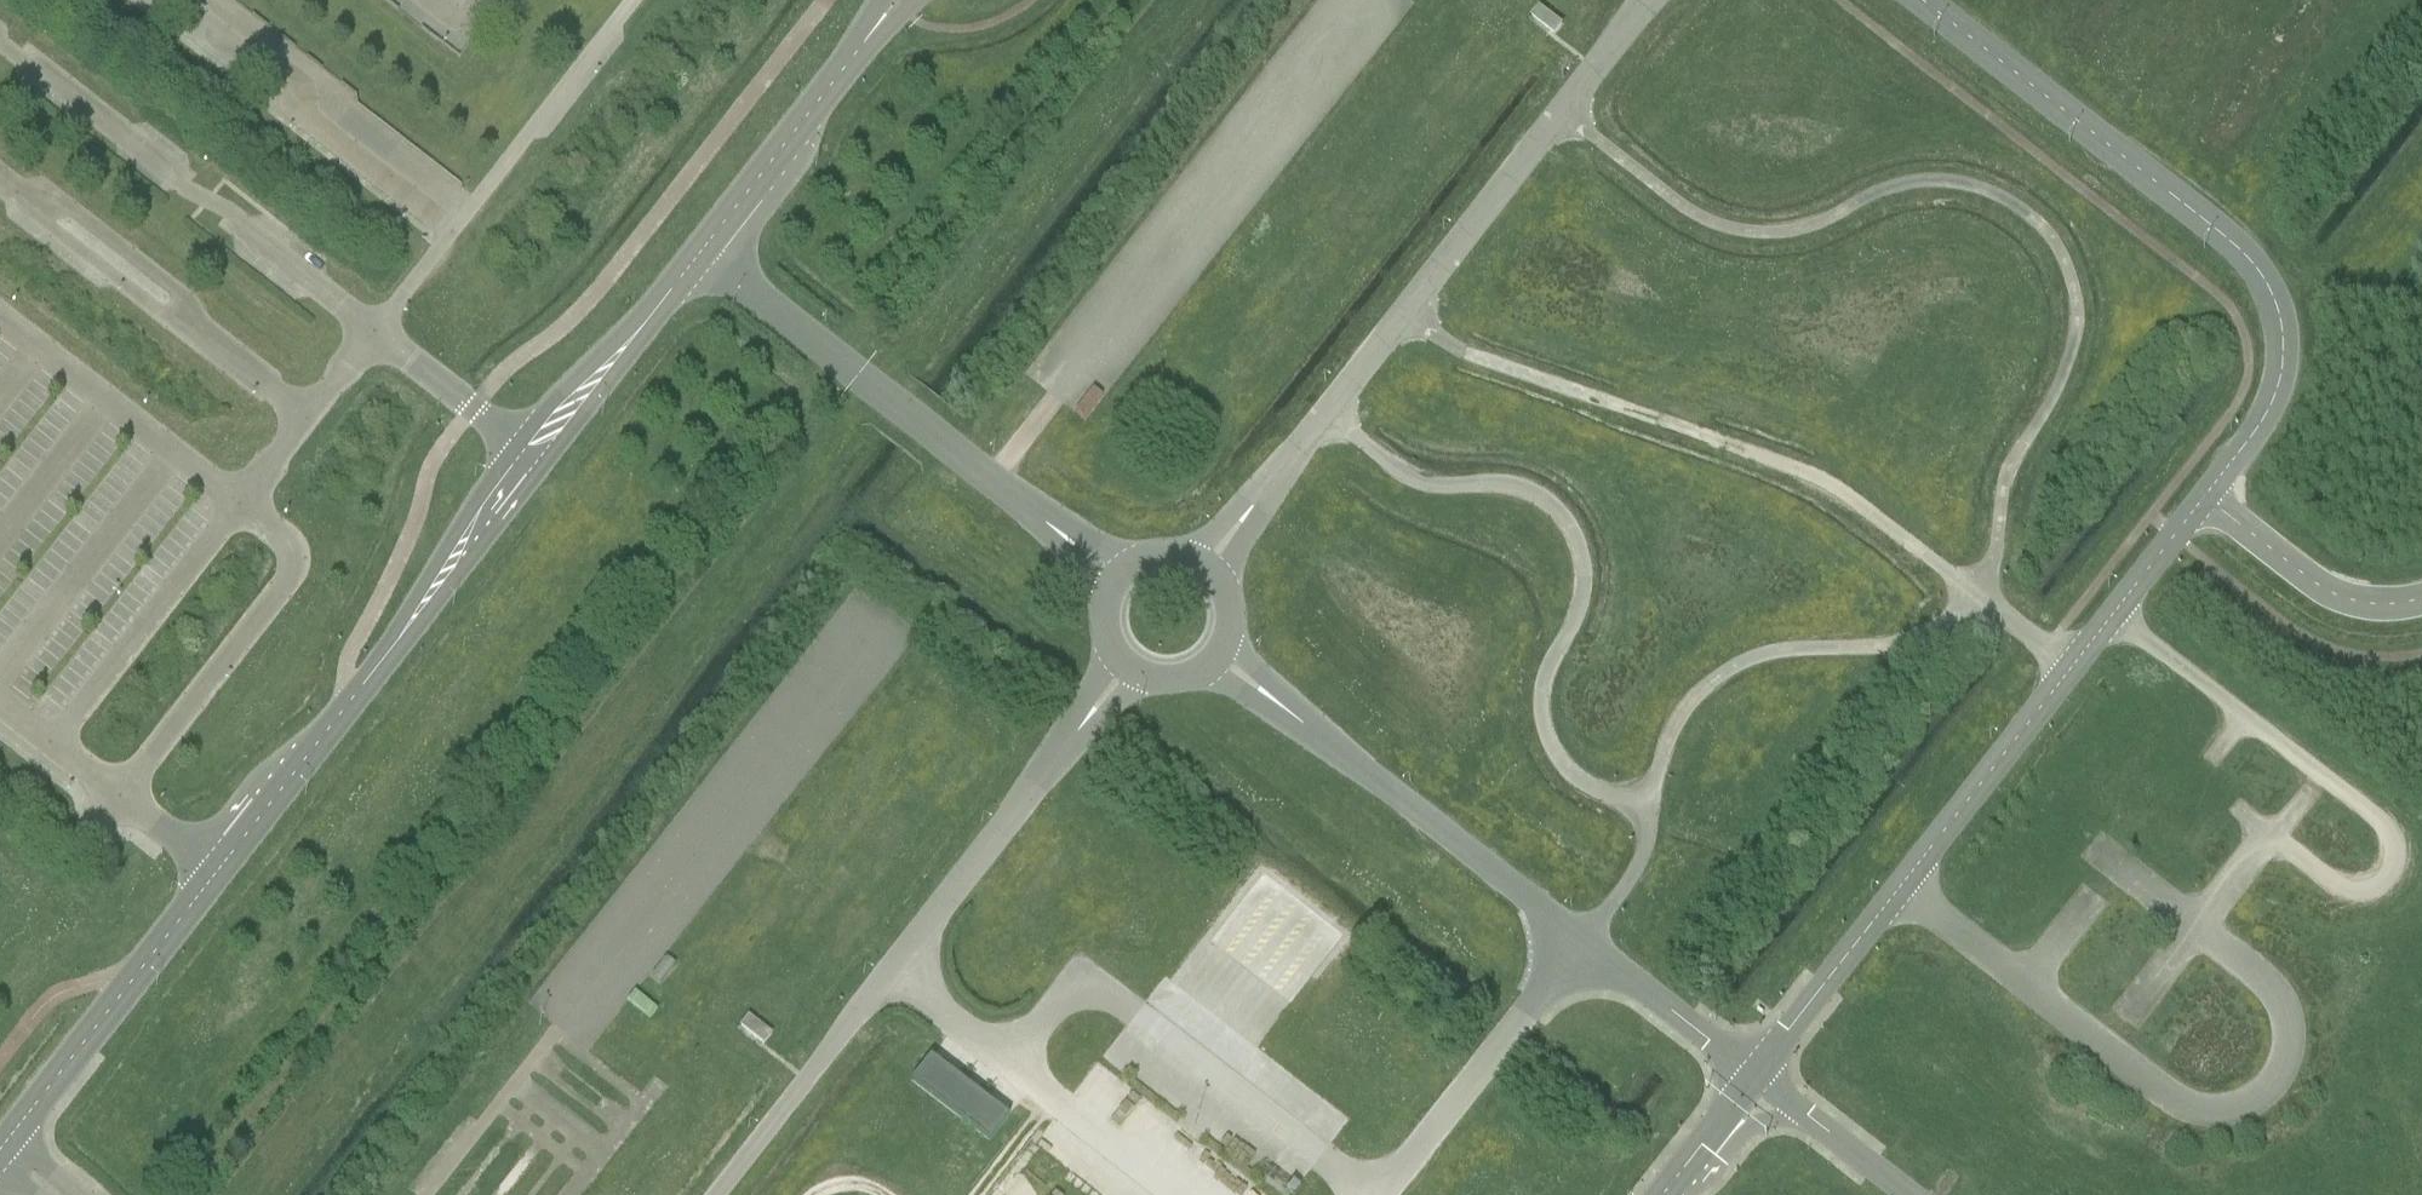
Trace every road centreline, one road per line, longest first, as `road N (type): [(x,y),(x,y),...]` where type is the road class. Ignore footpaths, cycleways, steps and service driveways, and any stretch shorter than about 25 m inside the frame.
road 1 (track): [(1054,1100),(976,1194)]

